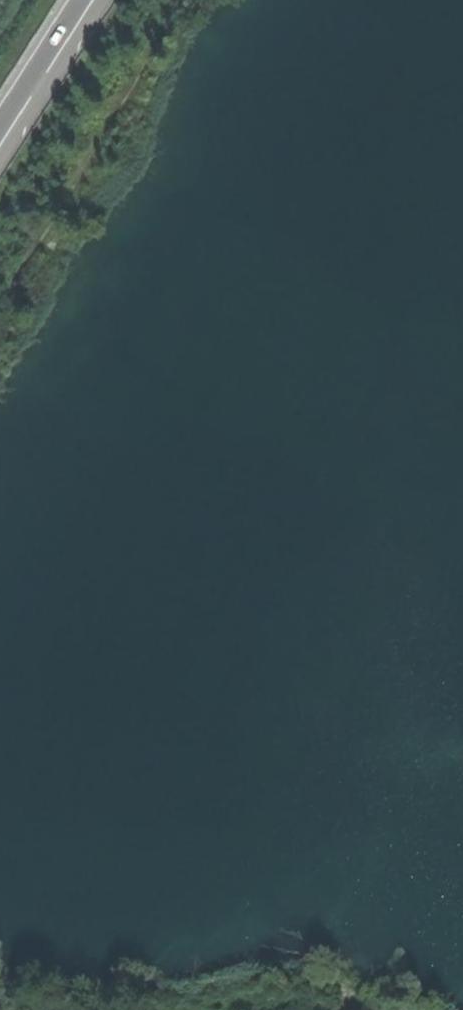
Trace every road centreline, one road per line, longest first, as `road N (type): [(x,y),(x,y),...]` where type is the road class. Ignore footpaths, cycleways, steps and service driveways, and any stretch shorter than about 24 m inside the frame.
road 1 (trunk): [(0,122),(79,0)]

